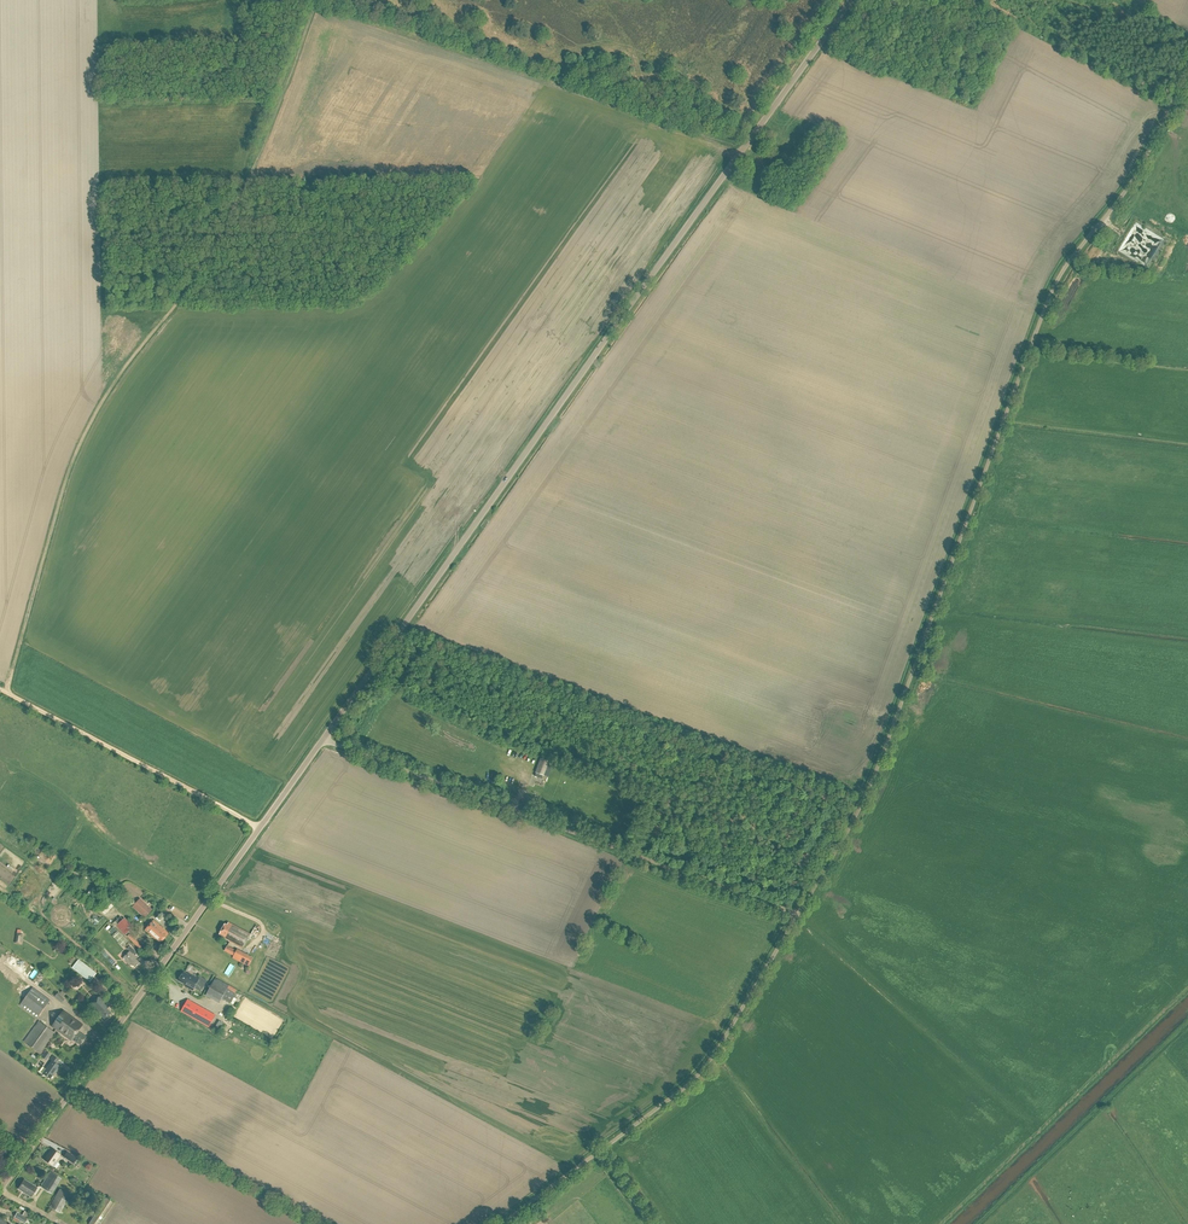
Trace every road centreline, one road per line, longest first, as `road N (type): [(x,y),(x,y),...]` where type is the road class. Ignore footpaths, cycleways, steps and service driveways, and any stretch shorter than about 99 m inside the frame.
road 1 (unclassified): [(798,913),(872,778),(1050,295),(1139,168),(1187,66)]
road 2 (tertiary): [(851,0),(322,739)]
road 3 (track): [(6,692),(55,512),(92,417),(219,239),(316,0)]
road 4 (unclassified): [(798,913),(322,739)]
road 5 (tertiary): [(0,1189),(259,828)]
road 6 (unclassified): [(597,1152),(703,1068),(798,913)]
road 7 (track): [(6,692),(259,828)]

